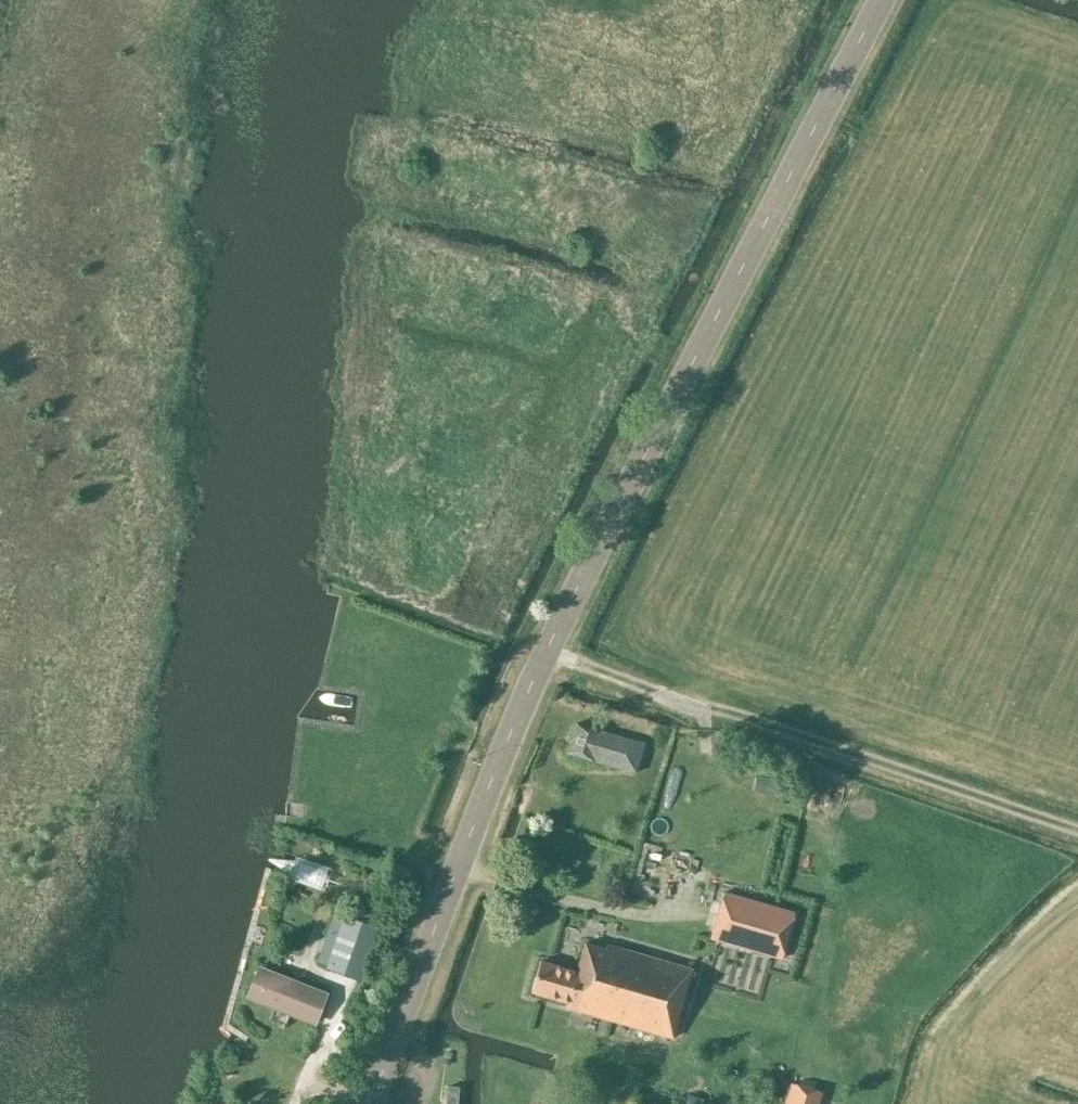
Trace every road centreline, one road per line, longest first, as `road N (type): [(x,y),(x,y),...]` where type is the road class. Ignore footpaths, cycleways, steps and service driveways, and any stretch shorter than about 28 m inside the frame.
road 1 (tertiary): [(881,0),(498,750),(369,1103)]

